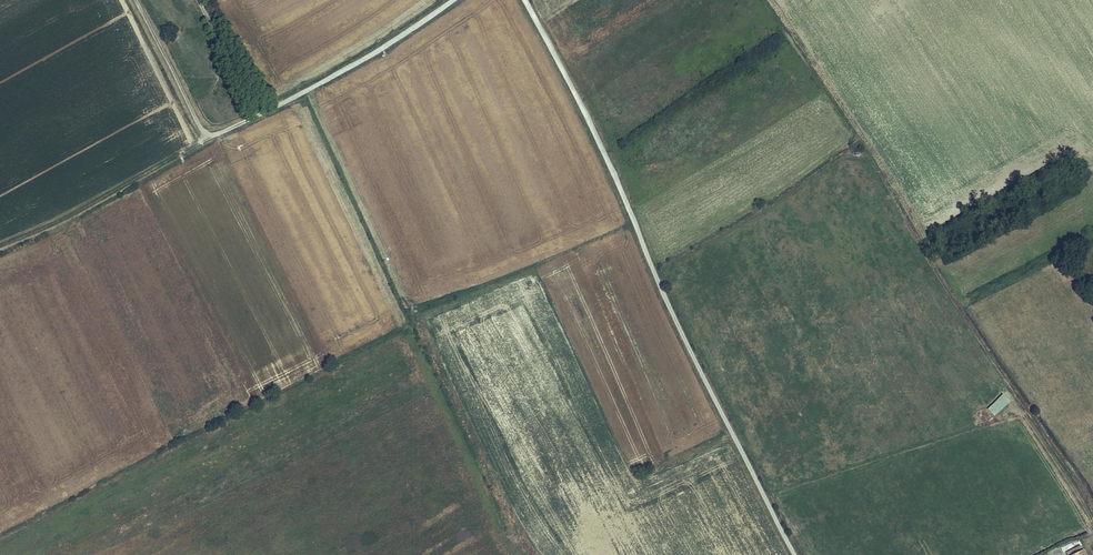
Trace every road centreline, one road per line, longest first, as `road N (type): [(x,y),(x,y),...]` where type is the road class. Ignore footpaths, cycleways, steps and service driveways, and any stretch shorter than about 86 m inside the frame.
road 1 (unclassified): [(795,554),(525,0)]
road 2 (track): [(0,247),(219,134)]

